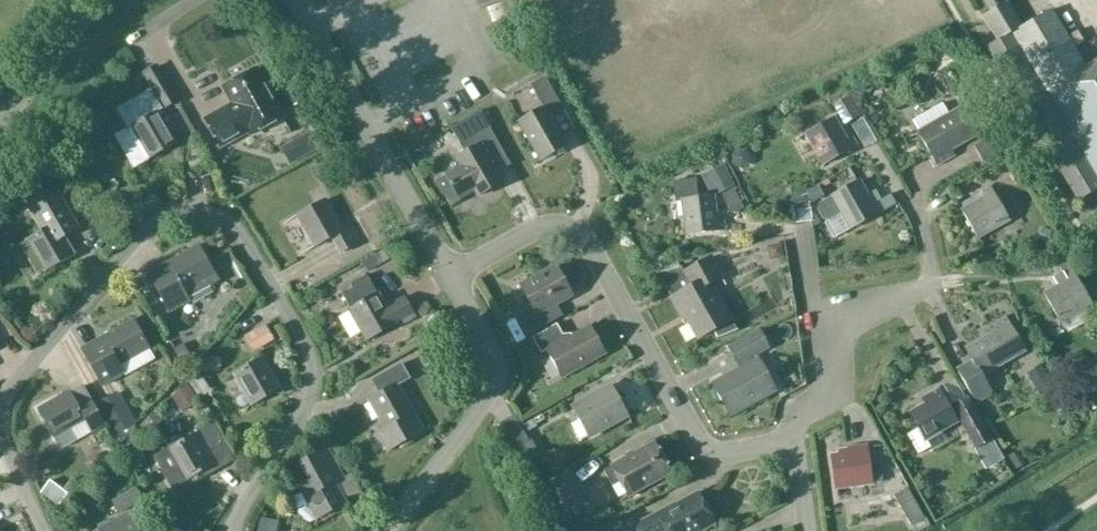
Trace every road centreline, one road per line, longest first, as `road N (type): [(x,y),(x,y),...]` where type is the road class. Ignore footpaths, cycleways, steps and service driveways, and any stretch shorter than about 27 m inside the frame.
road 1 (residential): [(45,530),(3,429),(8,394),(137,240),(164,218),(193,211),(223,220),(245,241),(312,372),(307,403),(229,530)]
road 2 (residential): [(794,439),(727,453),(704,449),(596,258),(567,228),(541,228),(450,276)]
road 3 (unclassified): [(450,276),(297,0)]
road 4 (residential): [(388,530),(498,373),(450,276)]
road 5 (residential): [(832,321),(934,282),(919,217)]
road 6 (unclassified): [(0,127),(97,0)]
road 7 (residential): [(794,439),(792,417),(835,393),(832,321)]

